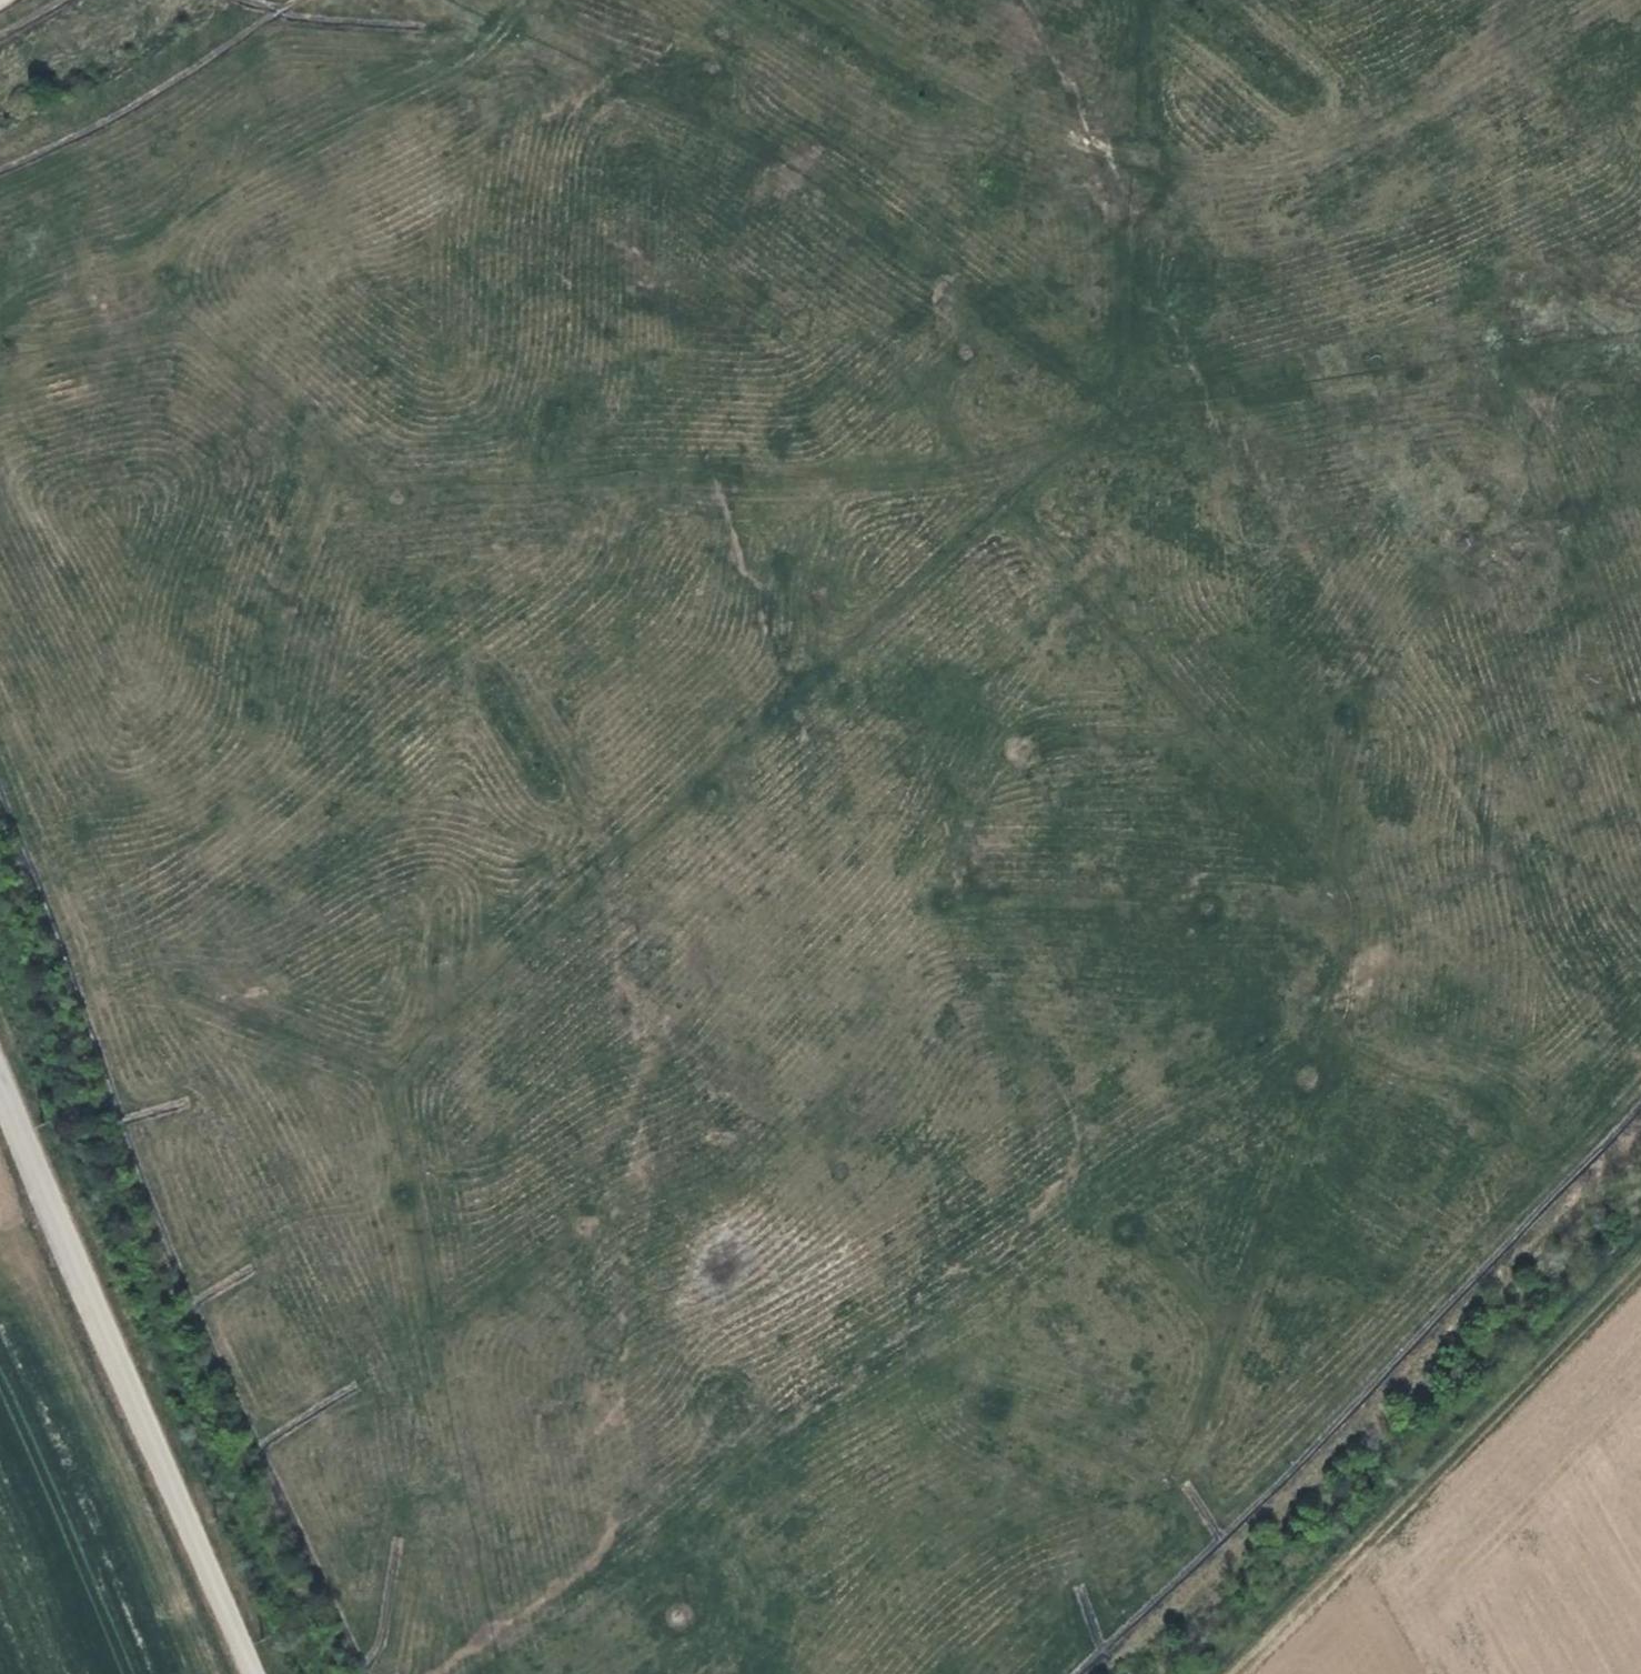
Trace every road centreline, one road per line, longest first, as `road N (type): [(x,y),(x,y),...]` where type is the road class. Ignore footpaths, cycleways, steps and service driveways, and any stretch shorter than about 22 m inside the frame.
road 1 (unclassified): [(258,1673),(0,1075)]
road 2 (track): [(1640,1286),(1254,1673)]

